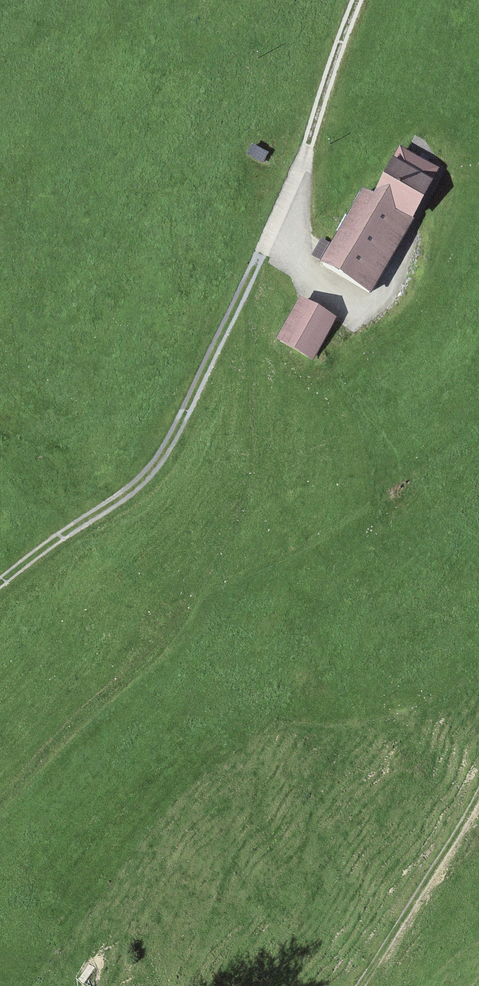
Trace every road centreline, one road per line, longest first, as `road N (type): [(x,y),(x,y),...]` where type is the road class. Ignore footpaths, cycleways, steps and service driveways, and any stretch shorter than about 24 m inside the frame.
road 1 (track): [(0,586),(169,459),(259,265),(366,0)]
road 2 (track): [(0,800),(76,703),(155,630),(242,488),(259,265)]
road 3 (track): [(358,985),(460,840),(478,791)]

